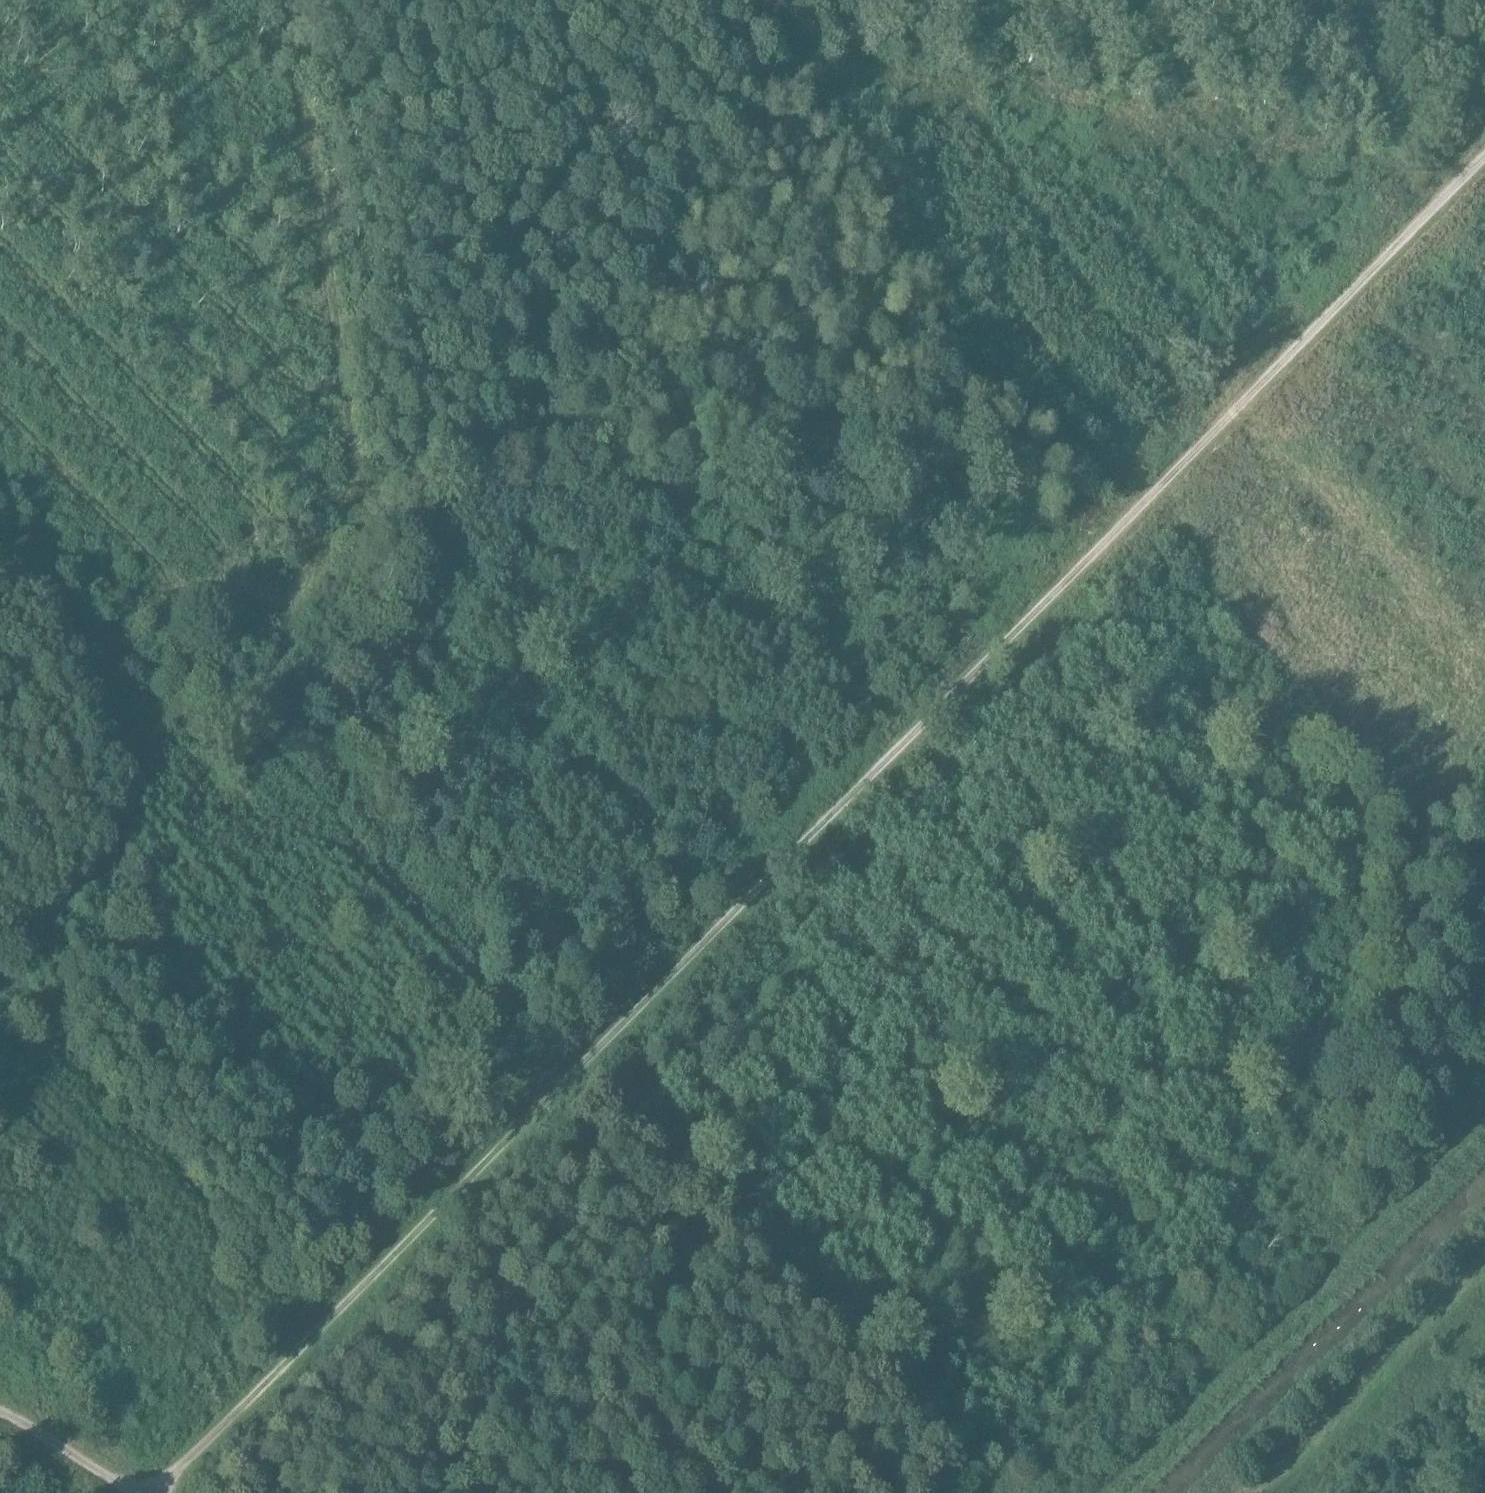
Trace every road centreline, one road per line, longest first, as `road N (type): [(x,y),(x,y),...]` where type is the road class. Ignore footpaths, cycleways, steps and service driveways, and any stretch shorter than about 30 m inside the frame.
road 1 (track): [(1484,146),(1450,195),(620,1030),(344,1285),(158,1492)]
road 2 (track): [(0,1410),(127,1492)]

